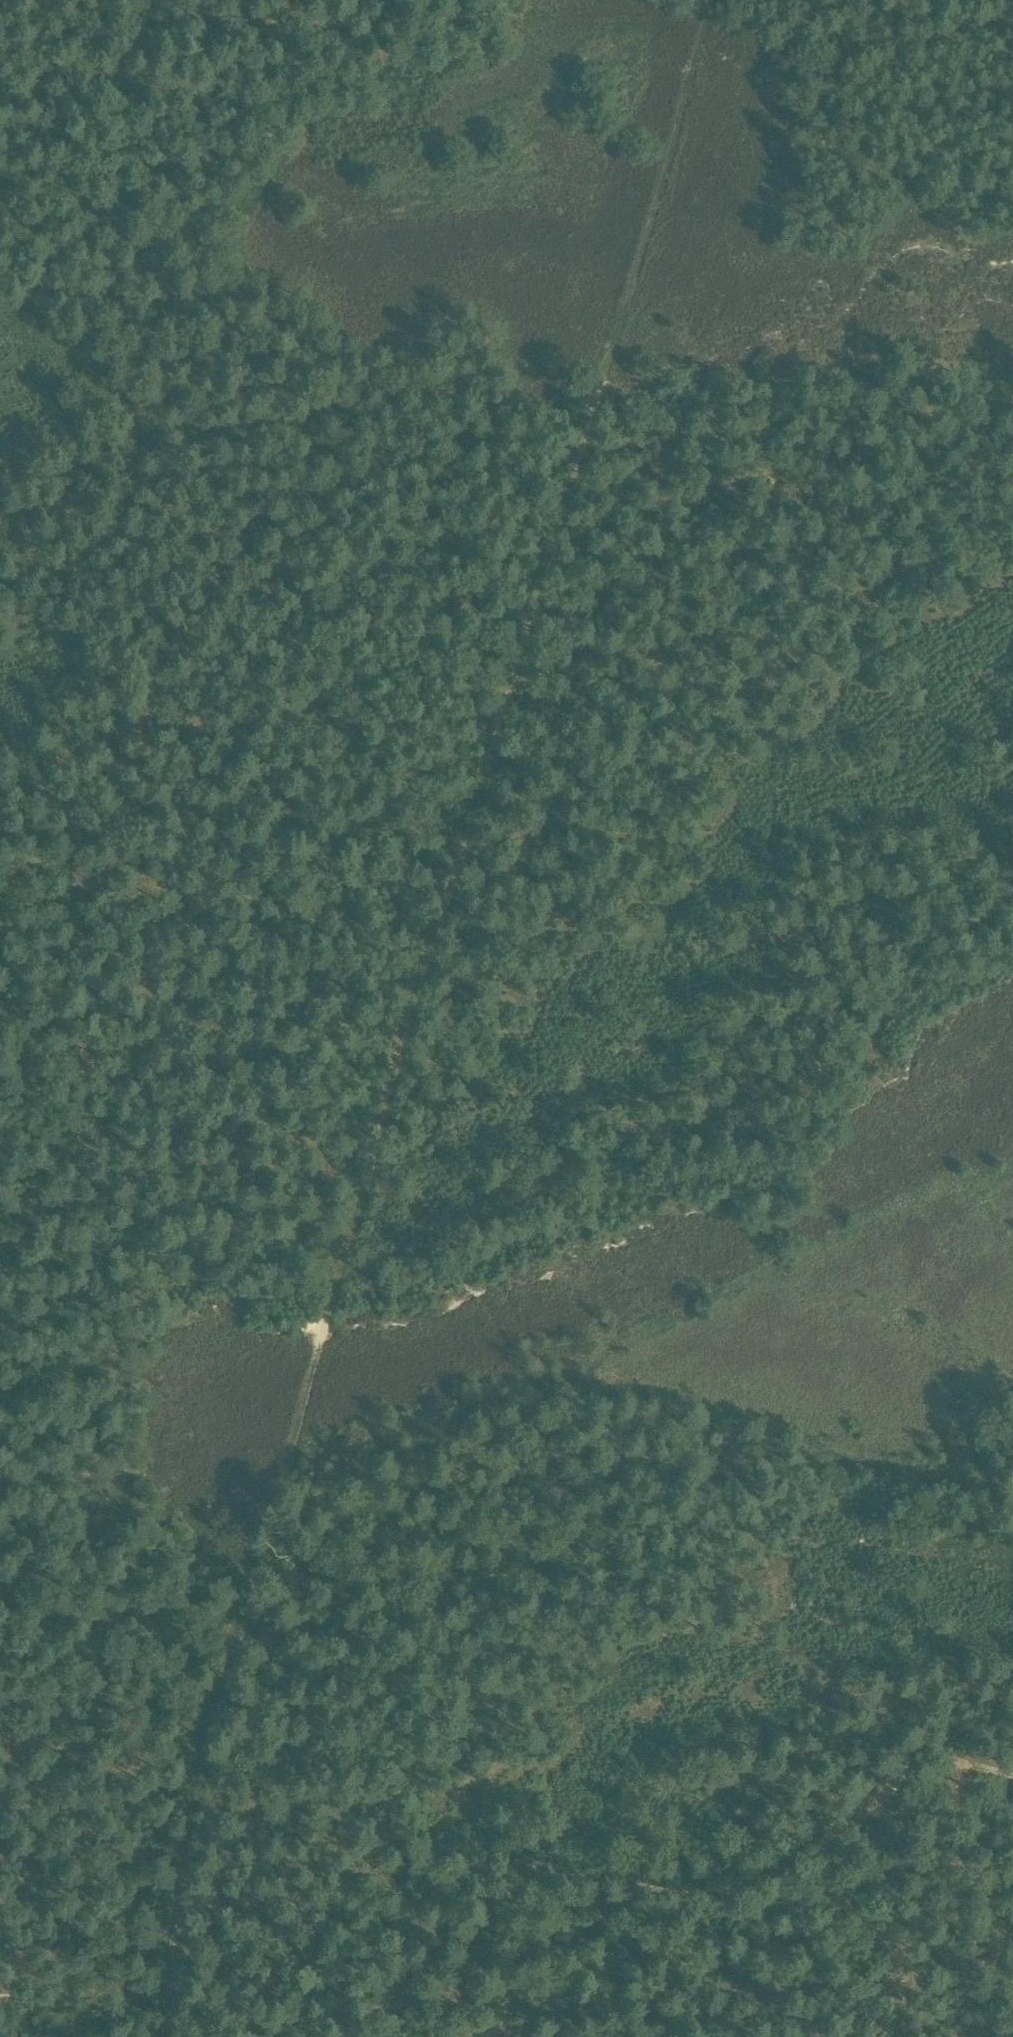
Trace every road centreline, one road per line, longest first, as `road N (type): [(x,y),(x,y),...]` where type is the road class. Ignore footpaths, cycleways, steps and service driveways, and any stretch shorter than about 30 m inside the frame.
road 1 (track): [(1012,1772),(936,1766),(864,1805),(769,1874),(724,1891),(642,1888),(336,1813),(228,1769),(202,1738),(84,1684),(0,1673)]

